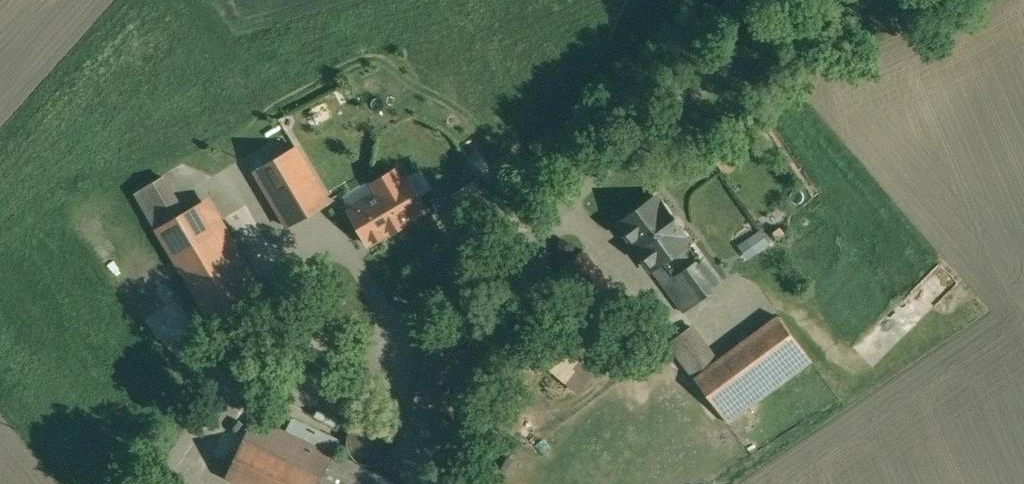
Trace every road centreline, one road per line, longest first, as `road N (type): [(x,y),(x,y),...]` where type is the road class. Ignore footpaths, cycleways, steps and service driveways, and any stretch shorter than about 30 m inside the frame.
road 1 (residential): [(874,0),(734,67),(502,265),(215,419),(166,483)]

